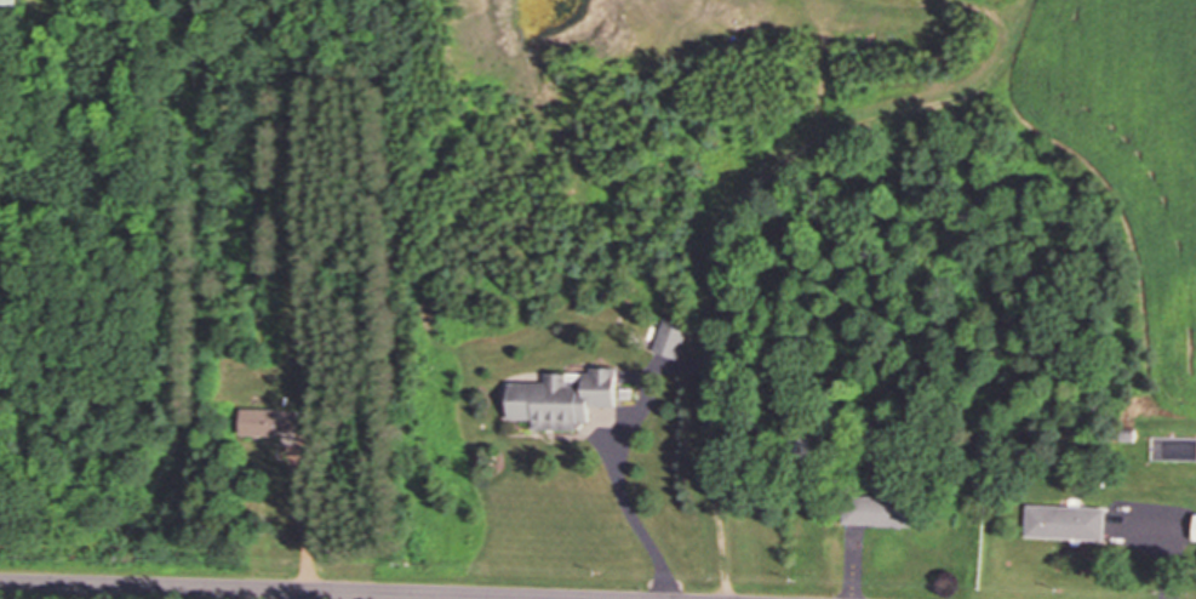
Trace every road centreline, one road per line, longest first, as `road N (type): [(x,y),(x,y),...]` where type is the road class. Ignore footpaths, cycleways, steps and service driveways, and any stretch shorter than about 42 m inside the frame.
road 1 (residential): [(522,598),(0,584)]

